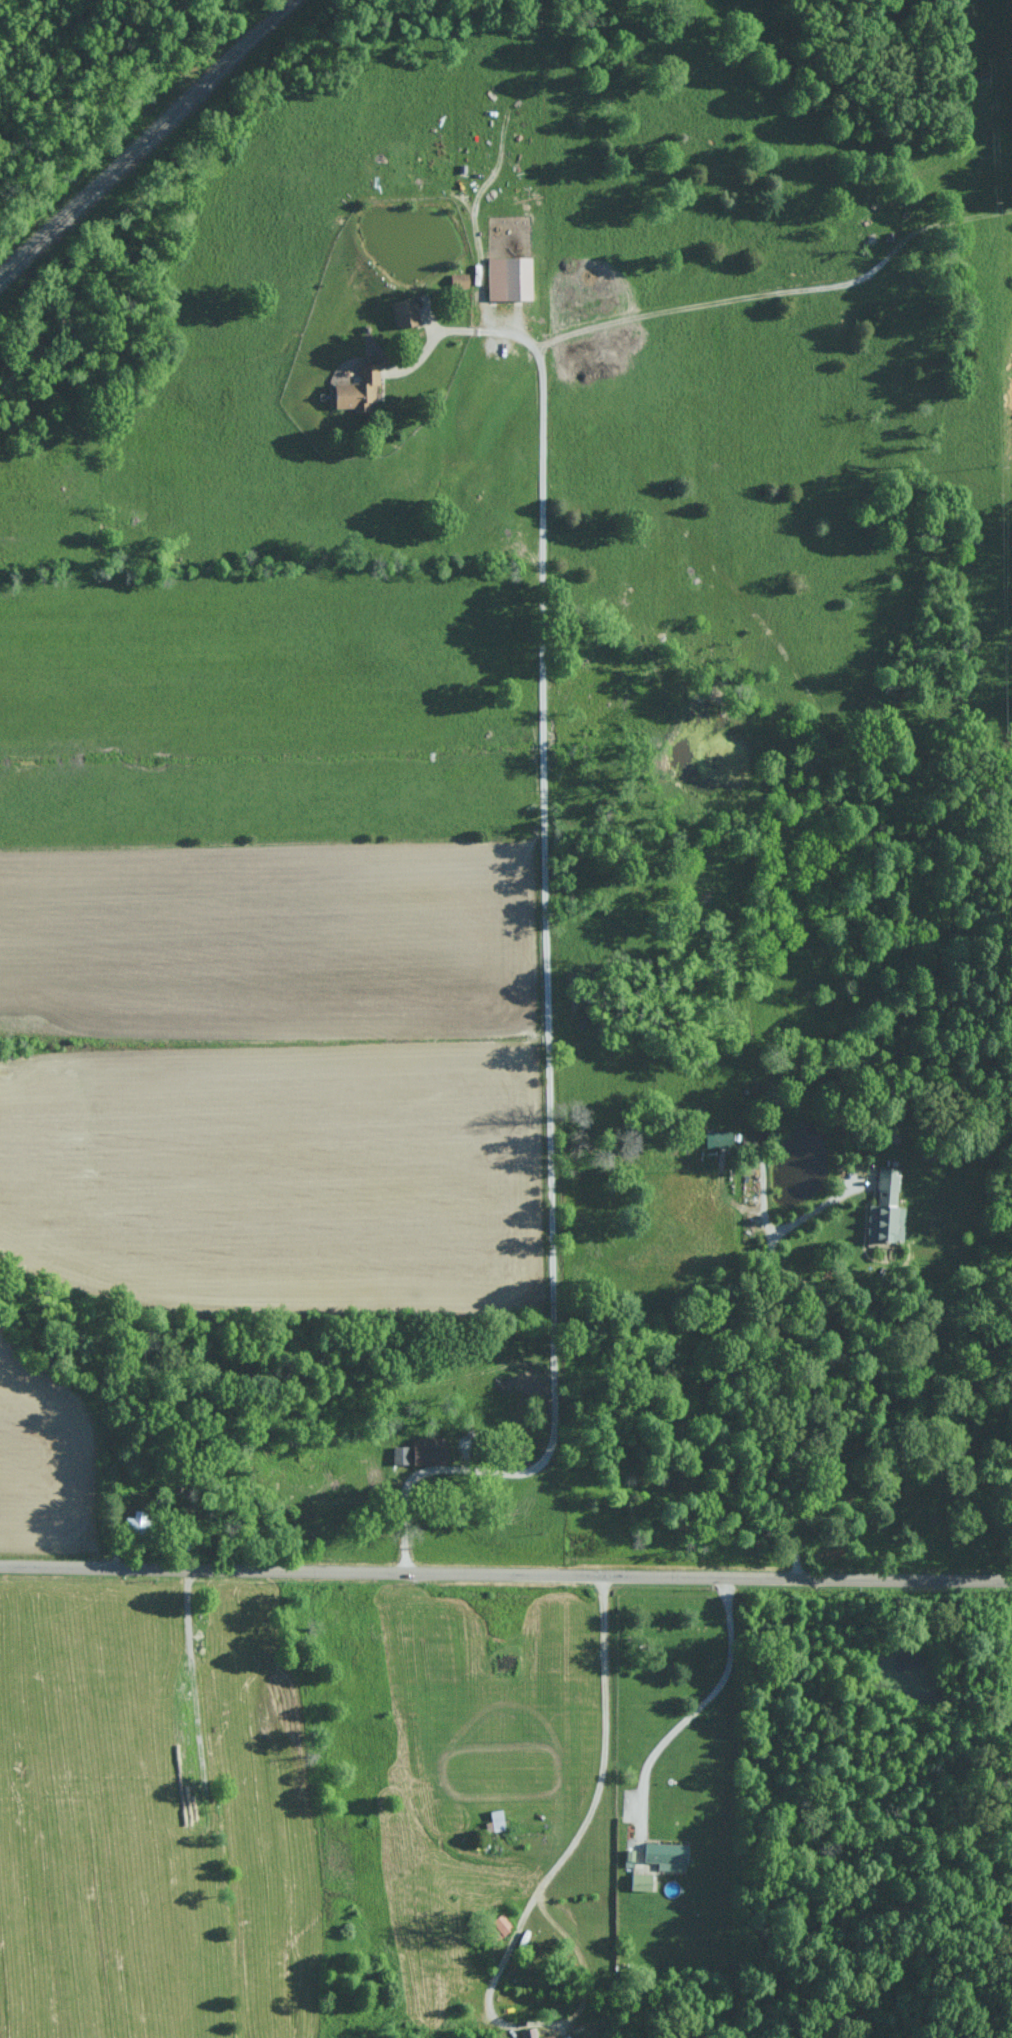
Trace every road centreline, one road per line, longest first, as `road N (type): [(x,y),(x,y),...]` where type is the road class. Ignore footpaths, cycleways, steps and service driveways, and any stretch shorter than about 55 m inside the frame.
road 1 (residential): [(1011,1574),(0,1569)]

